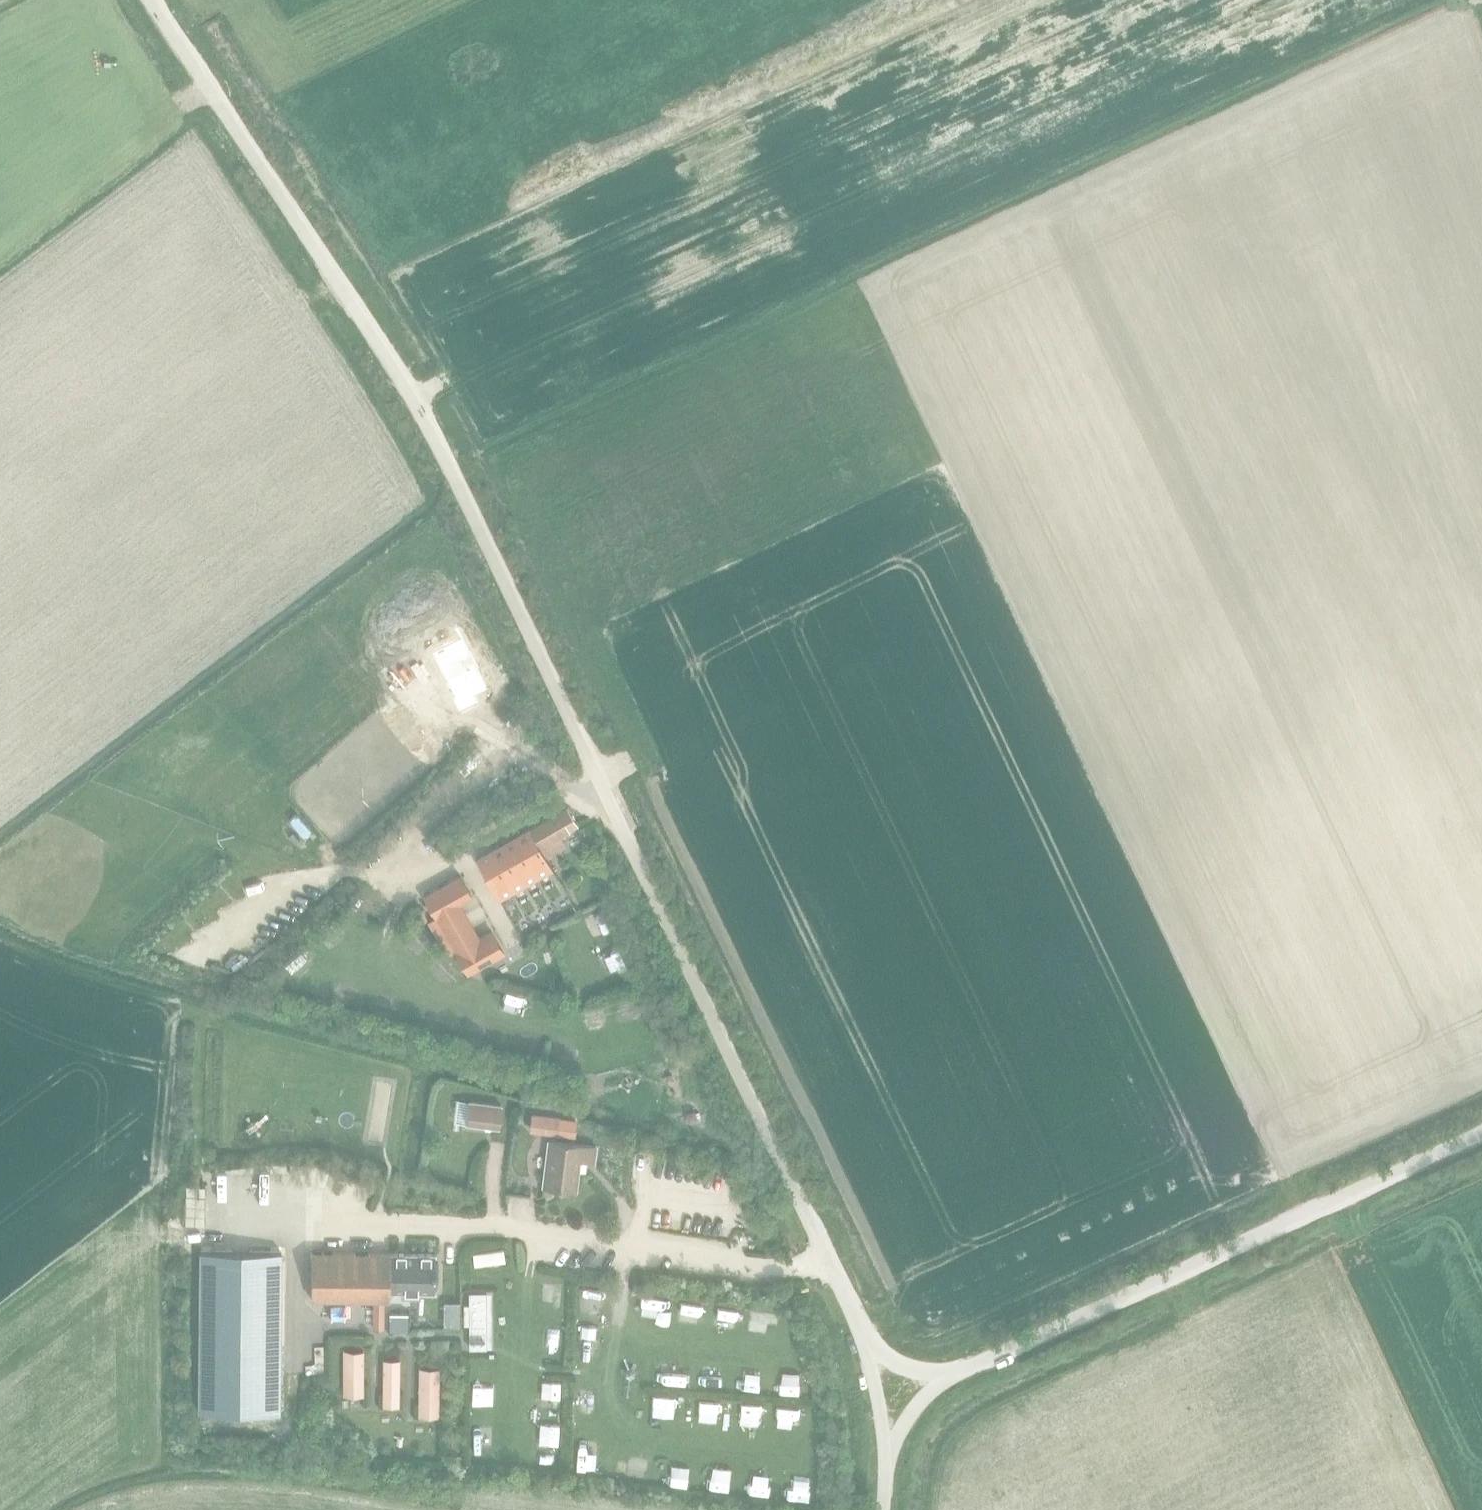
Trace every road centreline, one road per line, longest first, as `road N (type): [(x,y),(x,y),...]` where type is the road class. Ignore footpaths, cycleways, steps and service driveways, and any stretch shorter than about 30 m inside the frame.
road 1 (unclassified): [(864,1339),(409,380),(154,0)]
road 2 (unclassified): [(1481,1130),(954,1370)]
road 3 (unclassified): [(864,1339),(887,1463)]

